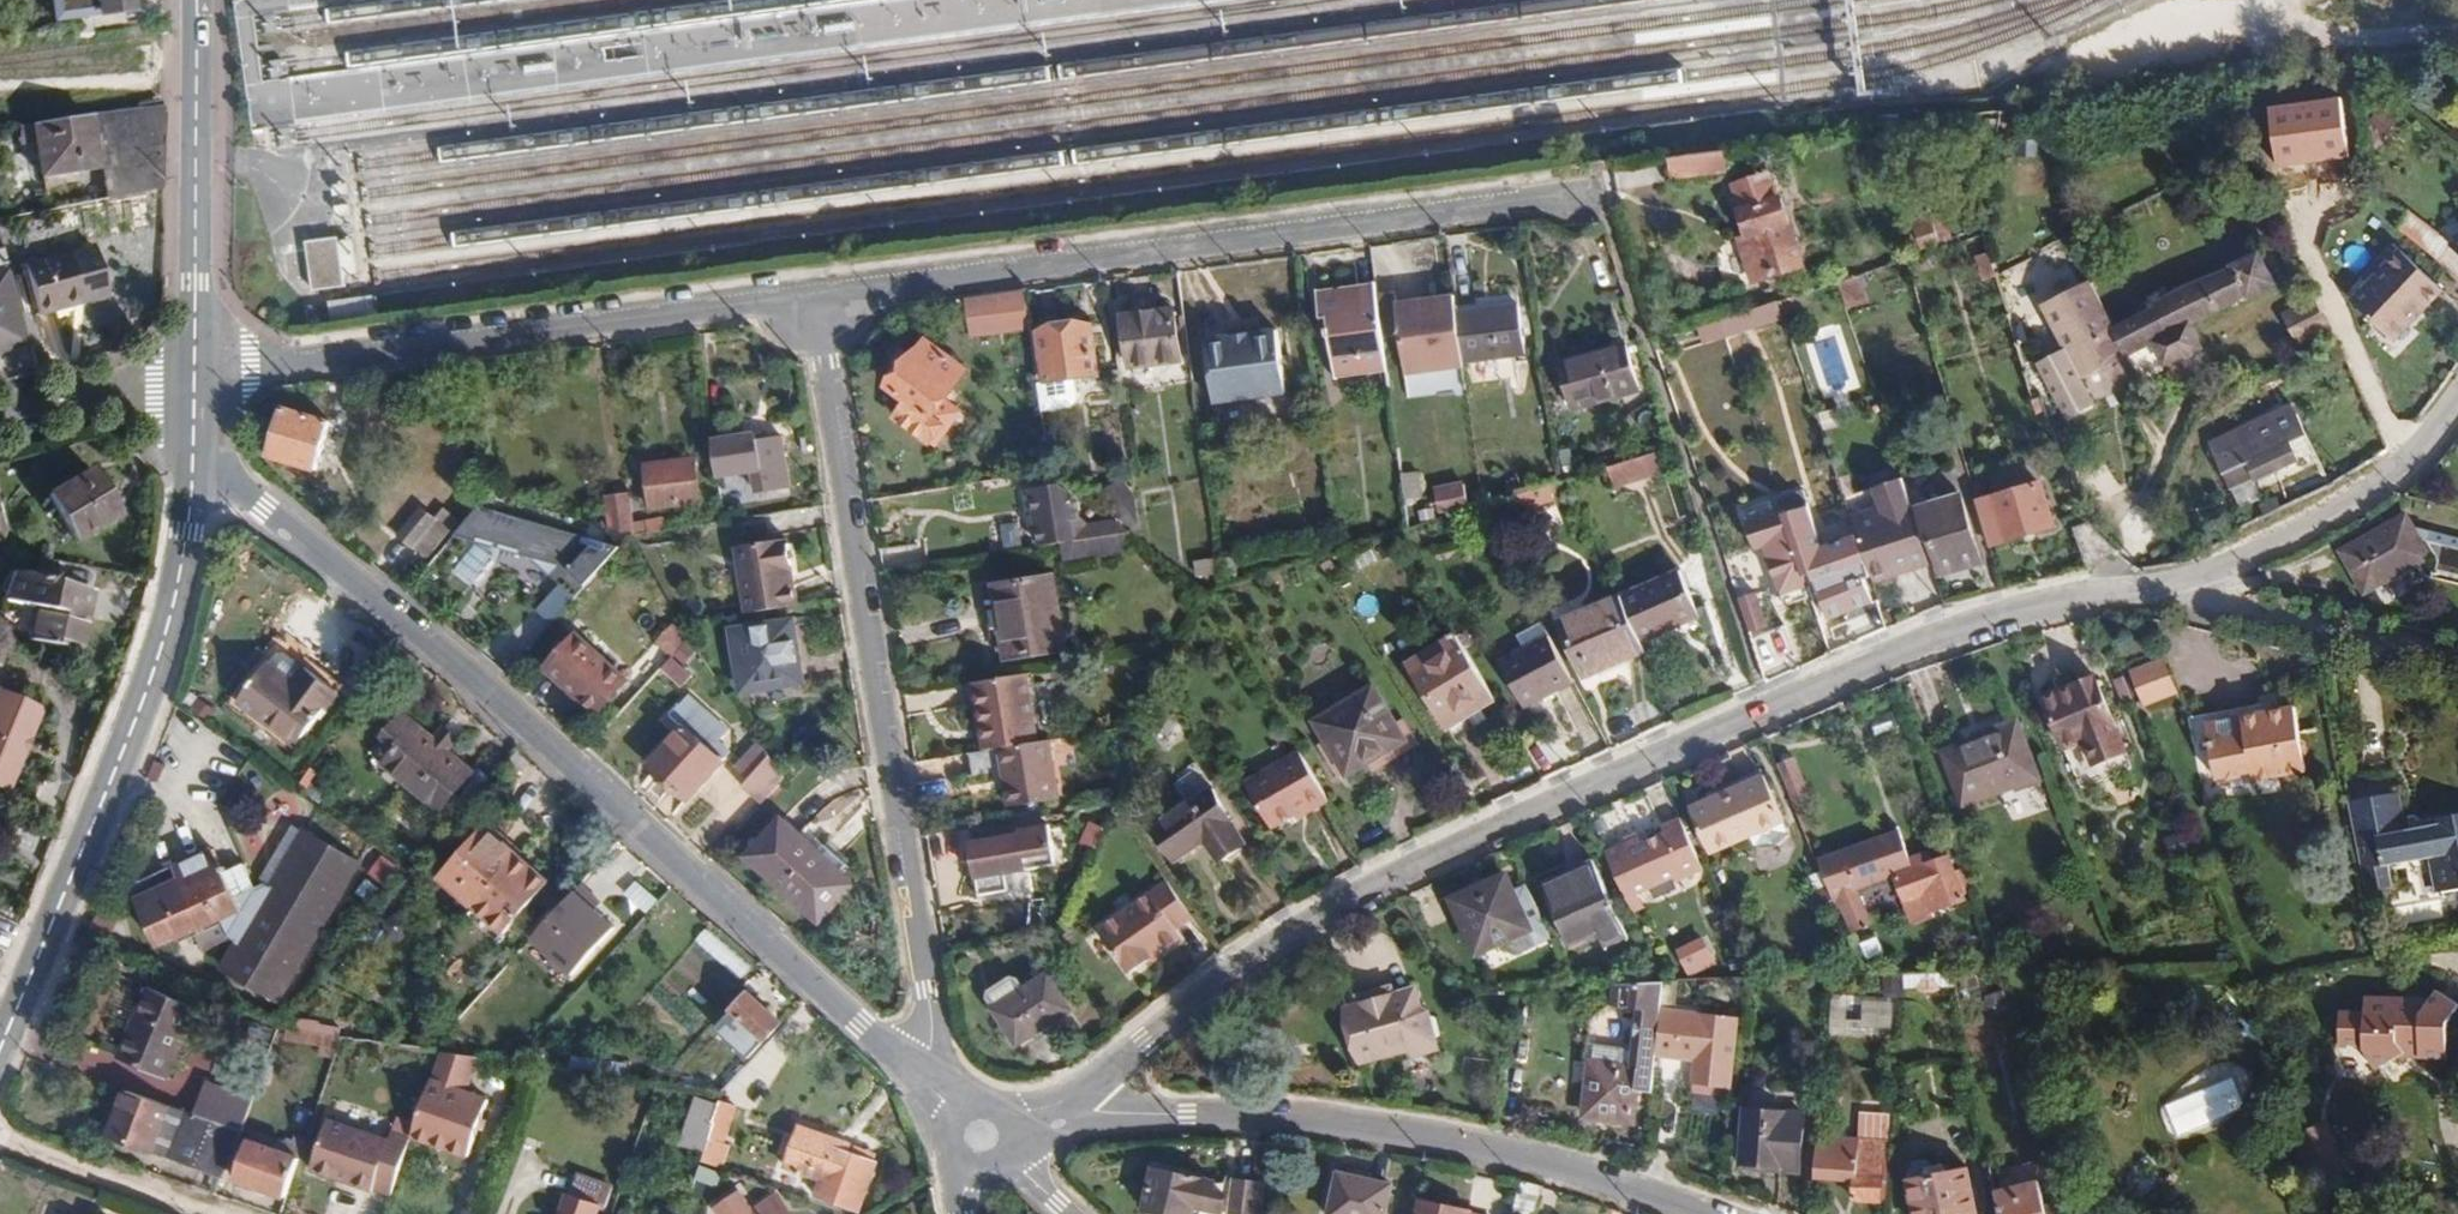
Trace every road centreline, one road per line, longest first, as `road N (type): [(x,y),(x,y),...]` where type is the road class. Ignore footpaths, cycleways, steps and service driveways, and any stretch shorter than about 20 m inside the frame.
road 1 (residential): [(2173,594),(2011,610),(1385,872),(1200,987),(1147,1038),(1057,1104)]
road 2 (residential): [(194,463),(473,689),(905,1067)]
road 3 (residential): [(1607,207),(824,307)]
road 4 (residential): [(824,307),(932,1012),(931,1045),(905,1067)]
road 5 (residential): [(1057,1104),(1448,1144),(1601,1180),(1699,1213)]
road 6 (residential): [(824,307),(195,369)]
road 7 (secondary): [(194,463),(165,629),(0,1041)]
road 8 (secondary): [(199,0),(195,369)]
road 9 (residential): [(2457,403),(2413,458),(2173,594)]
road 10 (residential): [(2173,594),(2457,667)]
road 11 (residential): [(0,1137),(209,1213)]
road 12 (residential): [(195,369),(0,419)]

